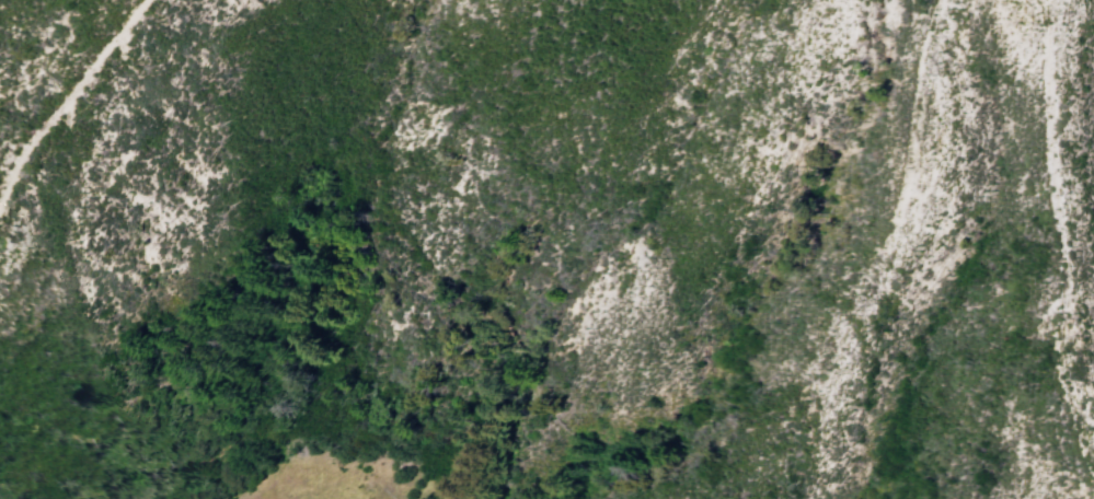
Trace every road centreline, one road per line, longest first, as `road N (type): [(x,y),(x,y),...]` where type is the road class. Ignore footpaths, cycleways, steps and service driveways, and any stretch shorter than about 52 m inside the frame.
road 1 (track): [(1045,0),(1053,185),(1074,289),(1046,311),(1093,426)]
road 2 (track): [(140,0),(0,203)]

